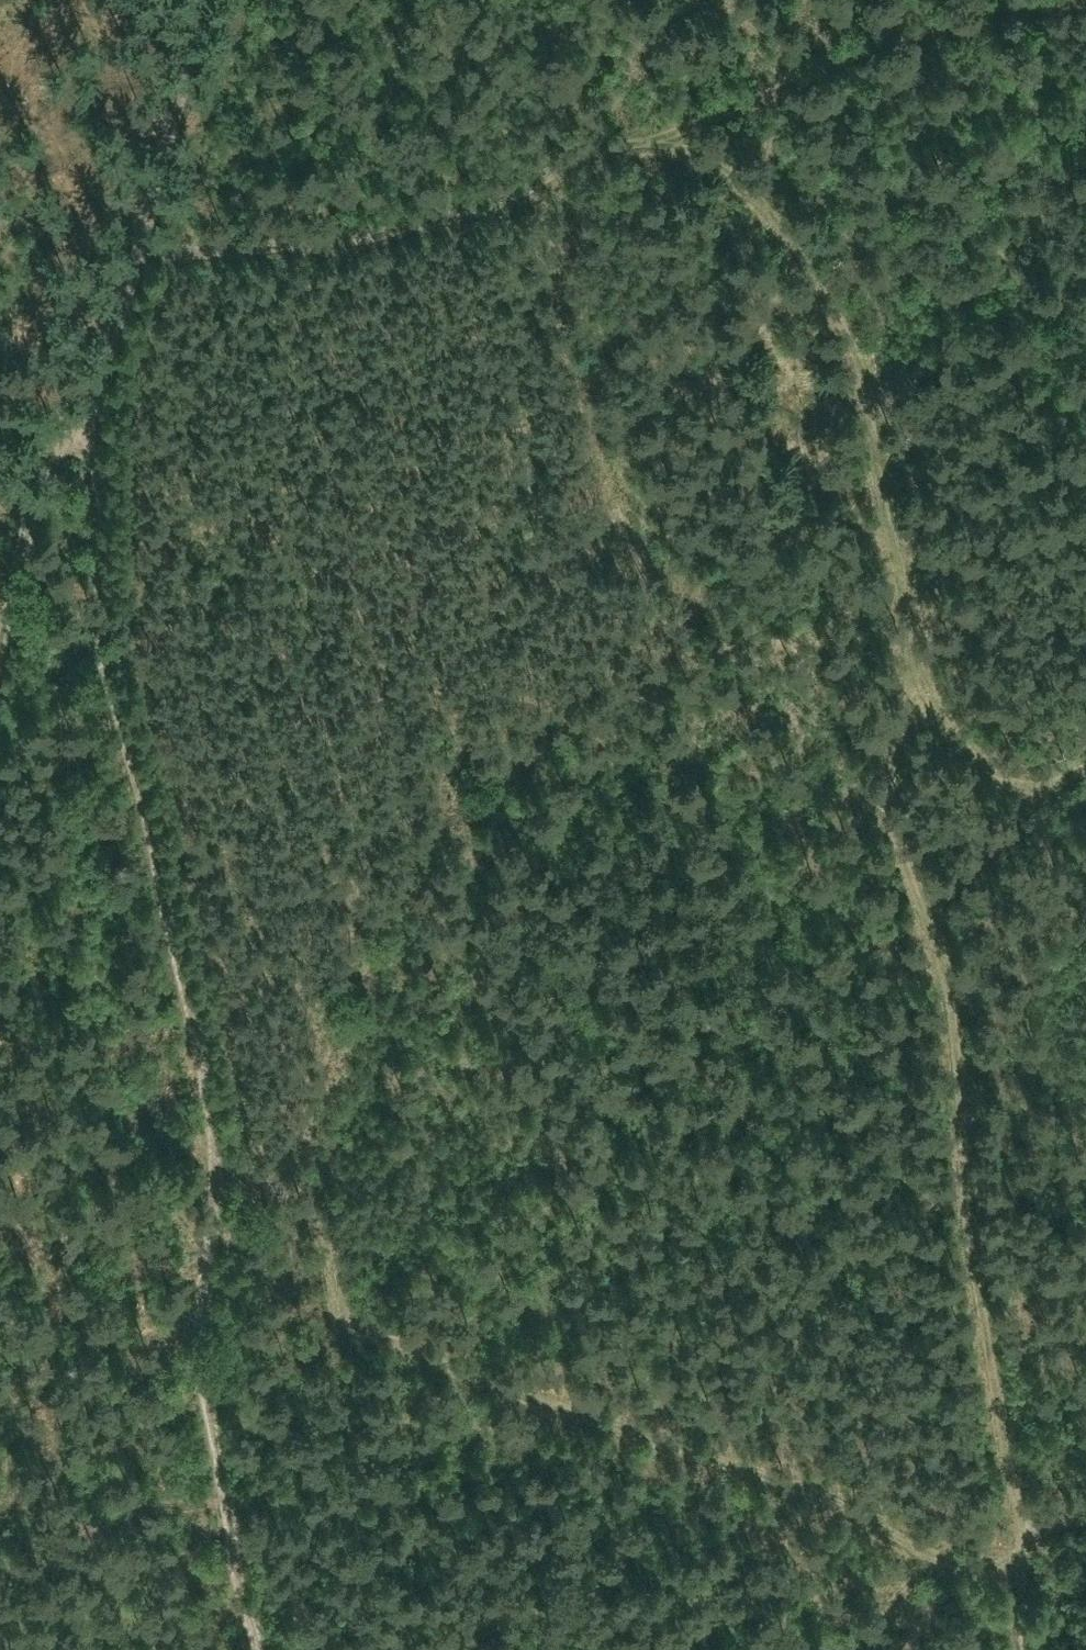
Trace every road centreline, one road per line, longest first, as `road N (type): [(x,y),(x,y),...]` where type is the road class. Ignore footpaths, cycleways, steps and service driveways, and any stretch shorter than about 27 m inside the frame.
road 1 (track): [(262,1649),(201,1364),(202,1285),(218,1178),(206,1078),(100,589),(97,533),(130,323)]
road 2 (track): [(890,696),(851,871),(902,1002),(983,1340),(1024,1649)]
road 3 (track): [(602,68),(781,201),(823,291),(835,434),(886,510),(894,572),(890,696),(911,698),(969,766),(1053,799),(1085,793)]
road 4 (track): [(1010,1539),(978,1545),(927,1537),(755,1457),(508,1384),(403,1326),(361,1320),(341,1294),(327,1216),(259,1168),(216,1156)]
road 5 (track): [(175,125),(403,112),(780,25),(942,0)]
road 6 (track): [(130,323),(0,646)]
road 7 (track): [(207,0),(130,323)]

